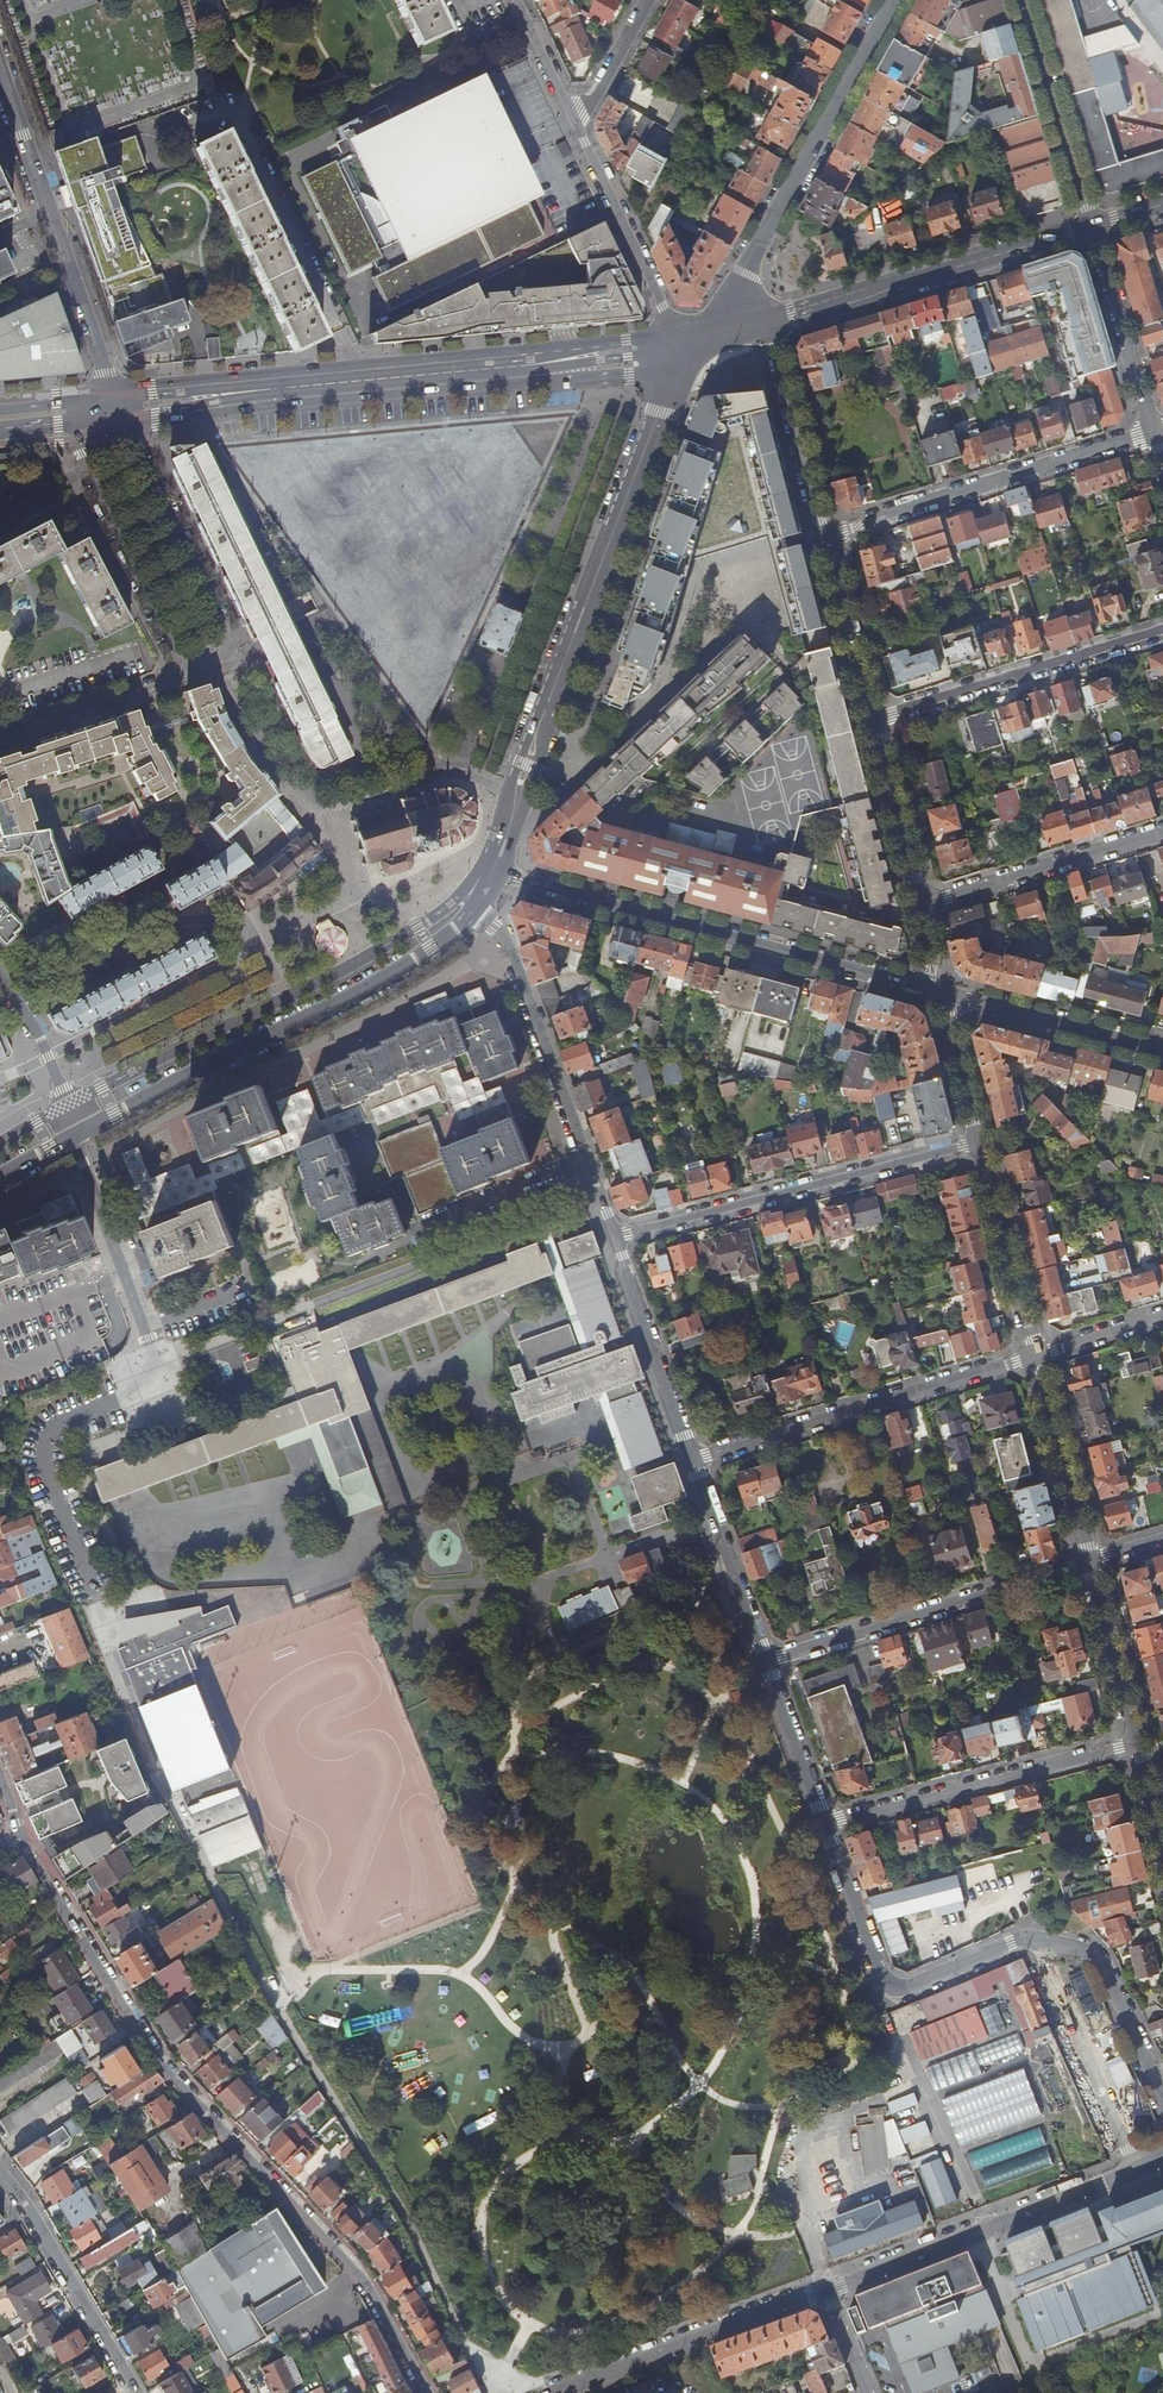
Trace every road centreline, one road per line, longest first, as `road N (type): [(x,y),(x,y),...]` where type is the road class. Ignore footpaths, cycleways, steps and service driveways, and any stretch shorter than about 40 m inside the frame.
road 1 (residential): [(21,1834),(150,2050),(337,2251),(424,2392)]
road 2 (secondary): [(104,426),(630,373),(685,356)]
road 3 (secondary): [(685,356),(626,339),(109,392)]
road 4 (secondary): [(685,356),(489,877)]
road 5 (residential): [(827,1825),(889,1987),(906,1989),(1012,1944),(1087,1952),(1111,1978),(1162,2092)]
road 6 (secondary): [(475,908),(433,949),(383,979),(73,1137)]
road 7 (residential): [(929,989),(489,877)]
road 8 (residential): [(685,356),(240,392)]
road 9 (secondary): [(899,0),(744,273),(685,356)]
road 10 (residential): [(612,1239),(980,1142)]
road 11 (residential): [(475,908),(509,945),(612,1239)]
road 12 (residential): [(828,2291),(1162,2158)]
road 13 (residential): [(1037,1357),(695,1460)]
road 14 (residential): [(1152,434),(825,532)]
road 15 (residential): [(109,392),(0,69)]
road 16 (secondary): [(768,323),(1093,225)]
road 17 (residential): [(767,1663),(1088,1562)]
road 18 (residential): [(1136,1741),(827,1825)]
road 19 (residential): [(185,672),(229,646),(141,442),(104,426)]
road 20 (residential): [(875,722),(1162,632)]
road 21 (residential): [(558,2392),(828,2291)]
road 22 (residential): [(104,426),(83,455),(185,672)]
road 23 (residential): [(137,2392),(0,2168)]
road 24 (residential): [(685,356),(577,125)]
road 25 (residential): [(1162,833),(921,906)]
road 26 (residential): [(158,1368),(73,1137)]
road 27 (residential): [(612,1239),(695,1460)]
road 28 (residential): [(1093,225),(1024,0)]
road 29 (residential): [(1037,1357),(980,1142)]
road 30 (residential): [(952,995),(1162,1051)]
road 31 (residential): [(1093,225),(1152,434)]
road 32 (residential): [(768,323),(825,532)]
road 33 (residential): [(695,1460),(767,1663)]
road 34 (residential): [(1088,1562),(1037,1357)]
road 35 (residential): [(185,672),(0,745)]
road 36 (residential): [(825,532),(875,722)]
road 37 (residential): [(875,722),(921,906)]
road 38 (residential): [(1136,1741),(1088,1562)]
road 39 (residential): [(0,977),(42,1043),(73,1137)]
road 40 (residential): [(767,1663),(827,1825)]
road 41 (residential): [(980,1142),(954,1045),(952,995)]
road 42 (residential): [(647,0),(577,125)]
road 43 (residential): [(577,125),(517,0)]
road 44 (residential): [(1162,1316),(1037,1357)]

